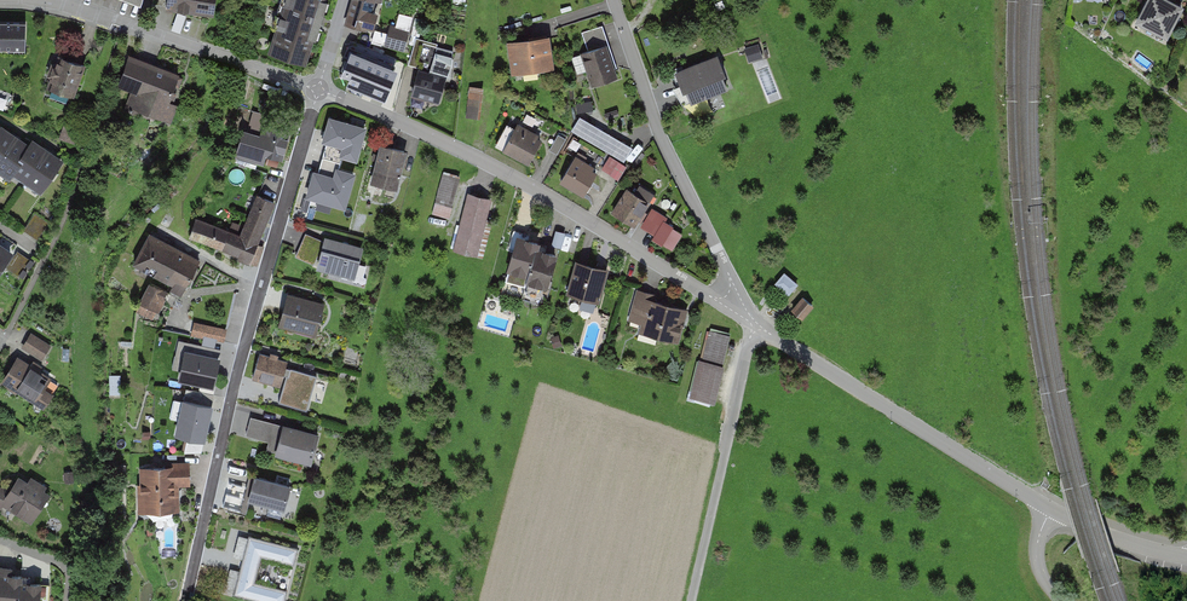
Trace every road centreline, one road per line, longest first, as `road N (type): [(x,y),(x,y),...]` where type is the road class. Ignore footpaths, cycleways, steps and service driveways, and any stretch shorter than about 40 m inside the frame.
road 1 (residential): [(186,600),(319,89)]
road 2 (residential): [(753,322),(524,183),(319,89)]
road 3 (residential): [(753,322),(1051,510)]
road 4 (residential): [(614,0),(670,154),(753,322)]
road 5 (residential): [(319,89),(75,8),(28,0)]
road 6 (residential): [(692,600),(753,322)]
road 7 (residential): [(1051,510),(1186,556)]

